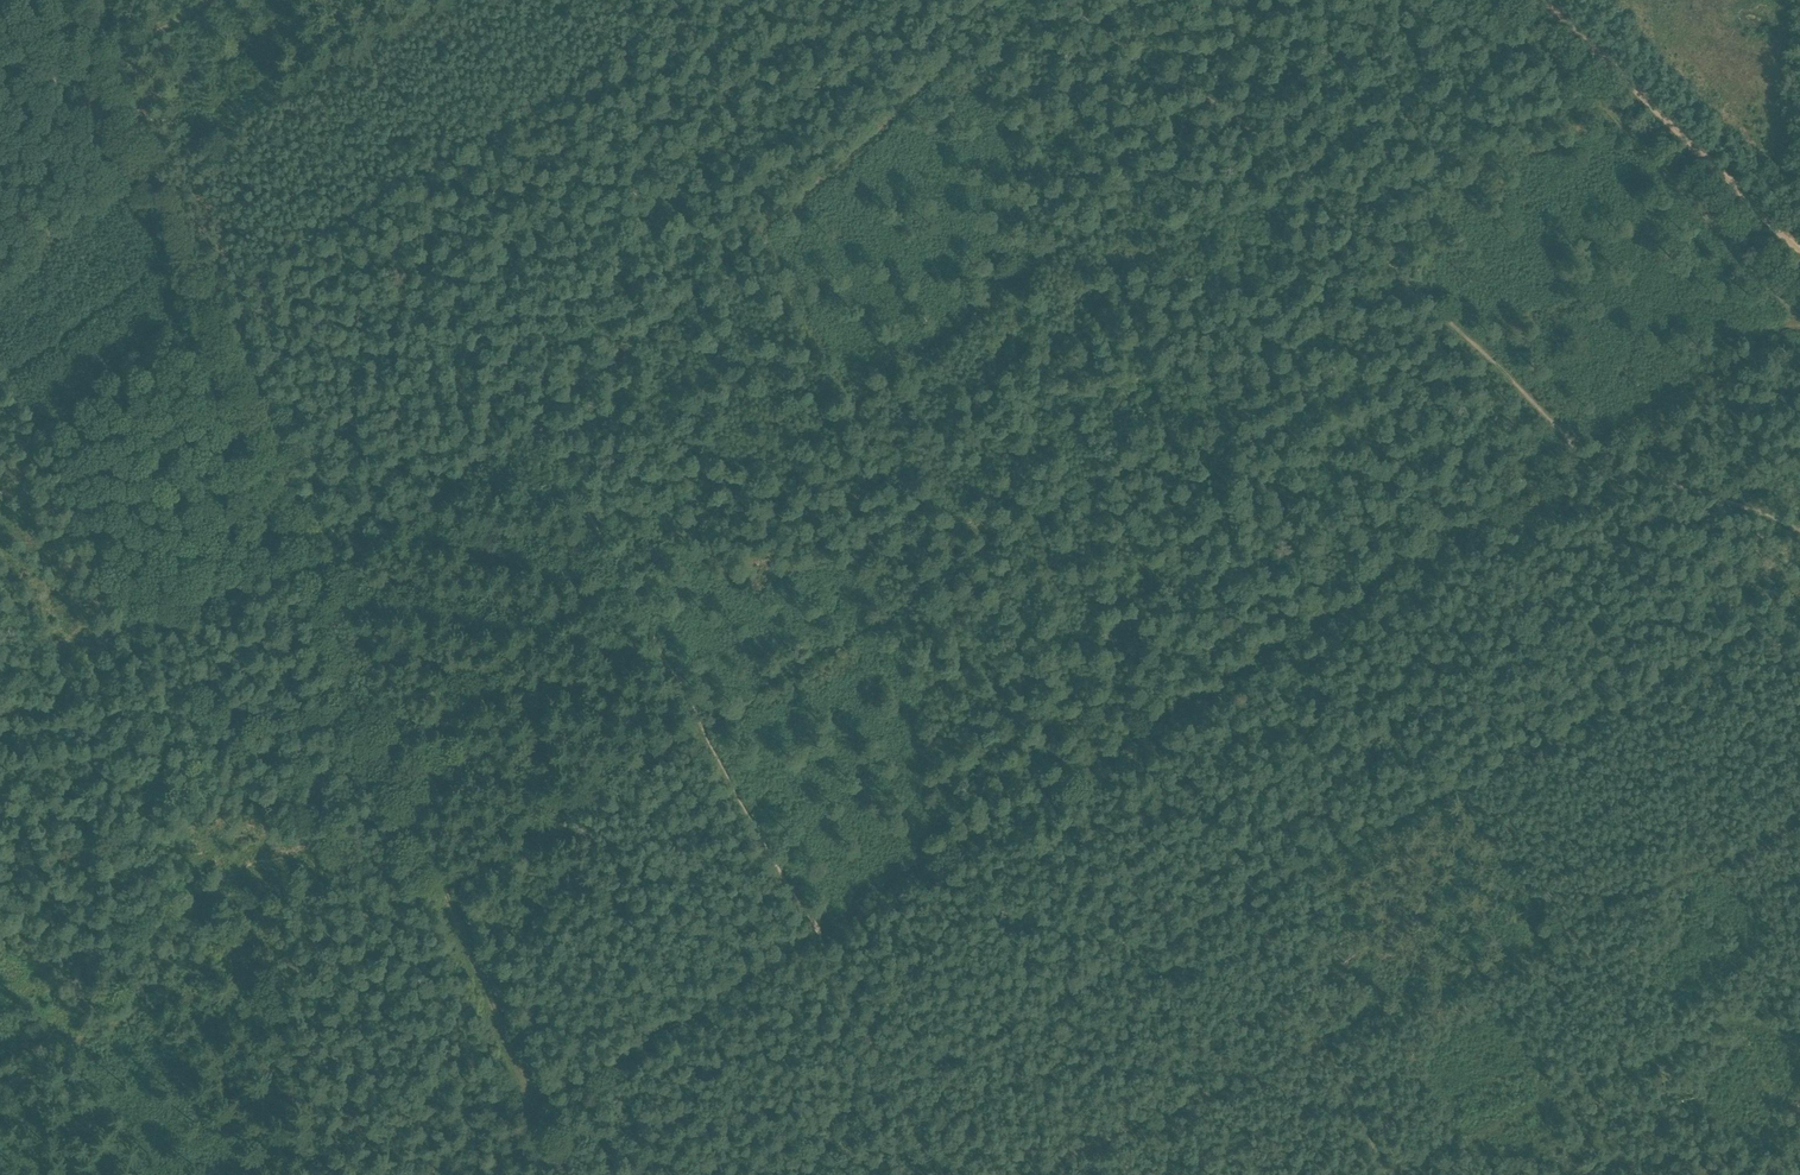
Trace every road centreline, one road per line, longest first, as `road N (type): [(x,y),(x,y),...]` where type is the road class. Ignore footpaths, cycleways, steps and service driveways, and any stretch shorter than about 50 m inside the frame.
road 1 (track): [(824,935),(1799,313)]
road 2 (track): [(824,935),(700,732),(536,426),(399,526),(316,573)]
road 3 (track): [(1521,746),(907,1080)]
road 4 (track): [(564,1174),(316,573)]
road 5 (track): [(0,1098),(201,976),(417,824)]
road 6 (track): [(1799,300),(1535,39),(1454,0)]
road 7 (track): [(0,727),(297,529)]
road 8 (track): [(1799,242),(1547,0)]
road 9 (track): [(316,573),(182,259)]
road 10 (track): [(540,1114),(824,935)]
road 11 (track): [(182,259),(101,72),(59,0)]
road 12 (track): [(182,259),(0,390)]
road 13 (track): [(1753,619),(1591,708)]
road 14 (track): [(907,1080),(843,969)]

